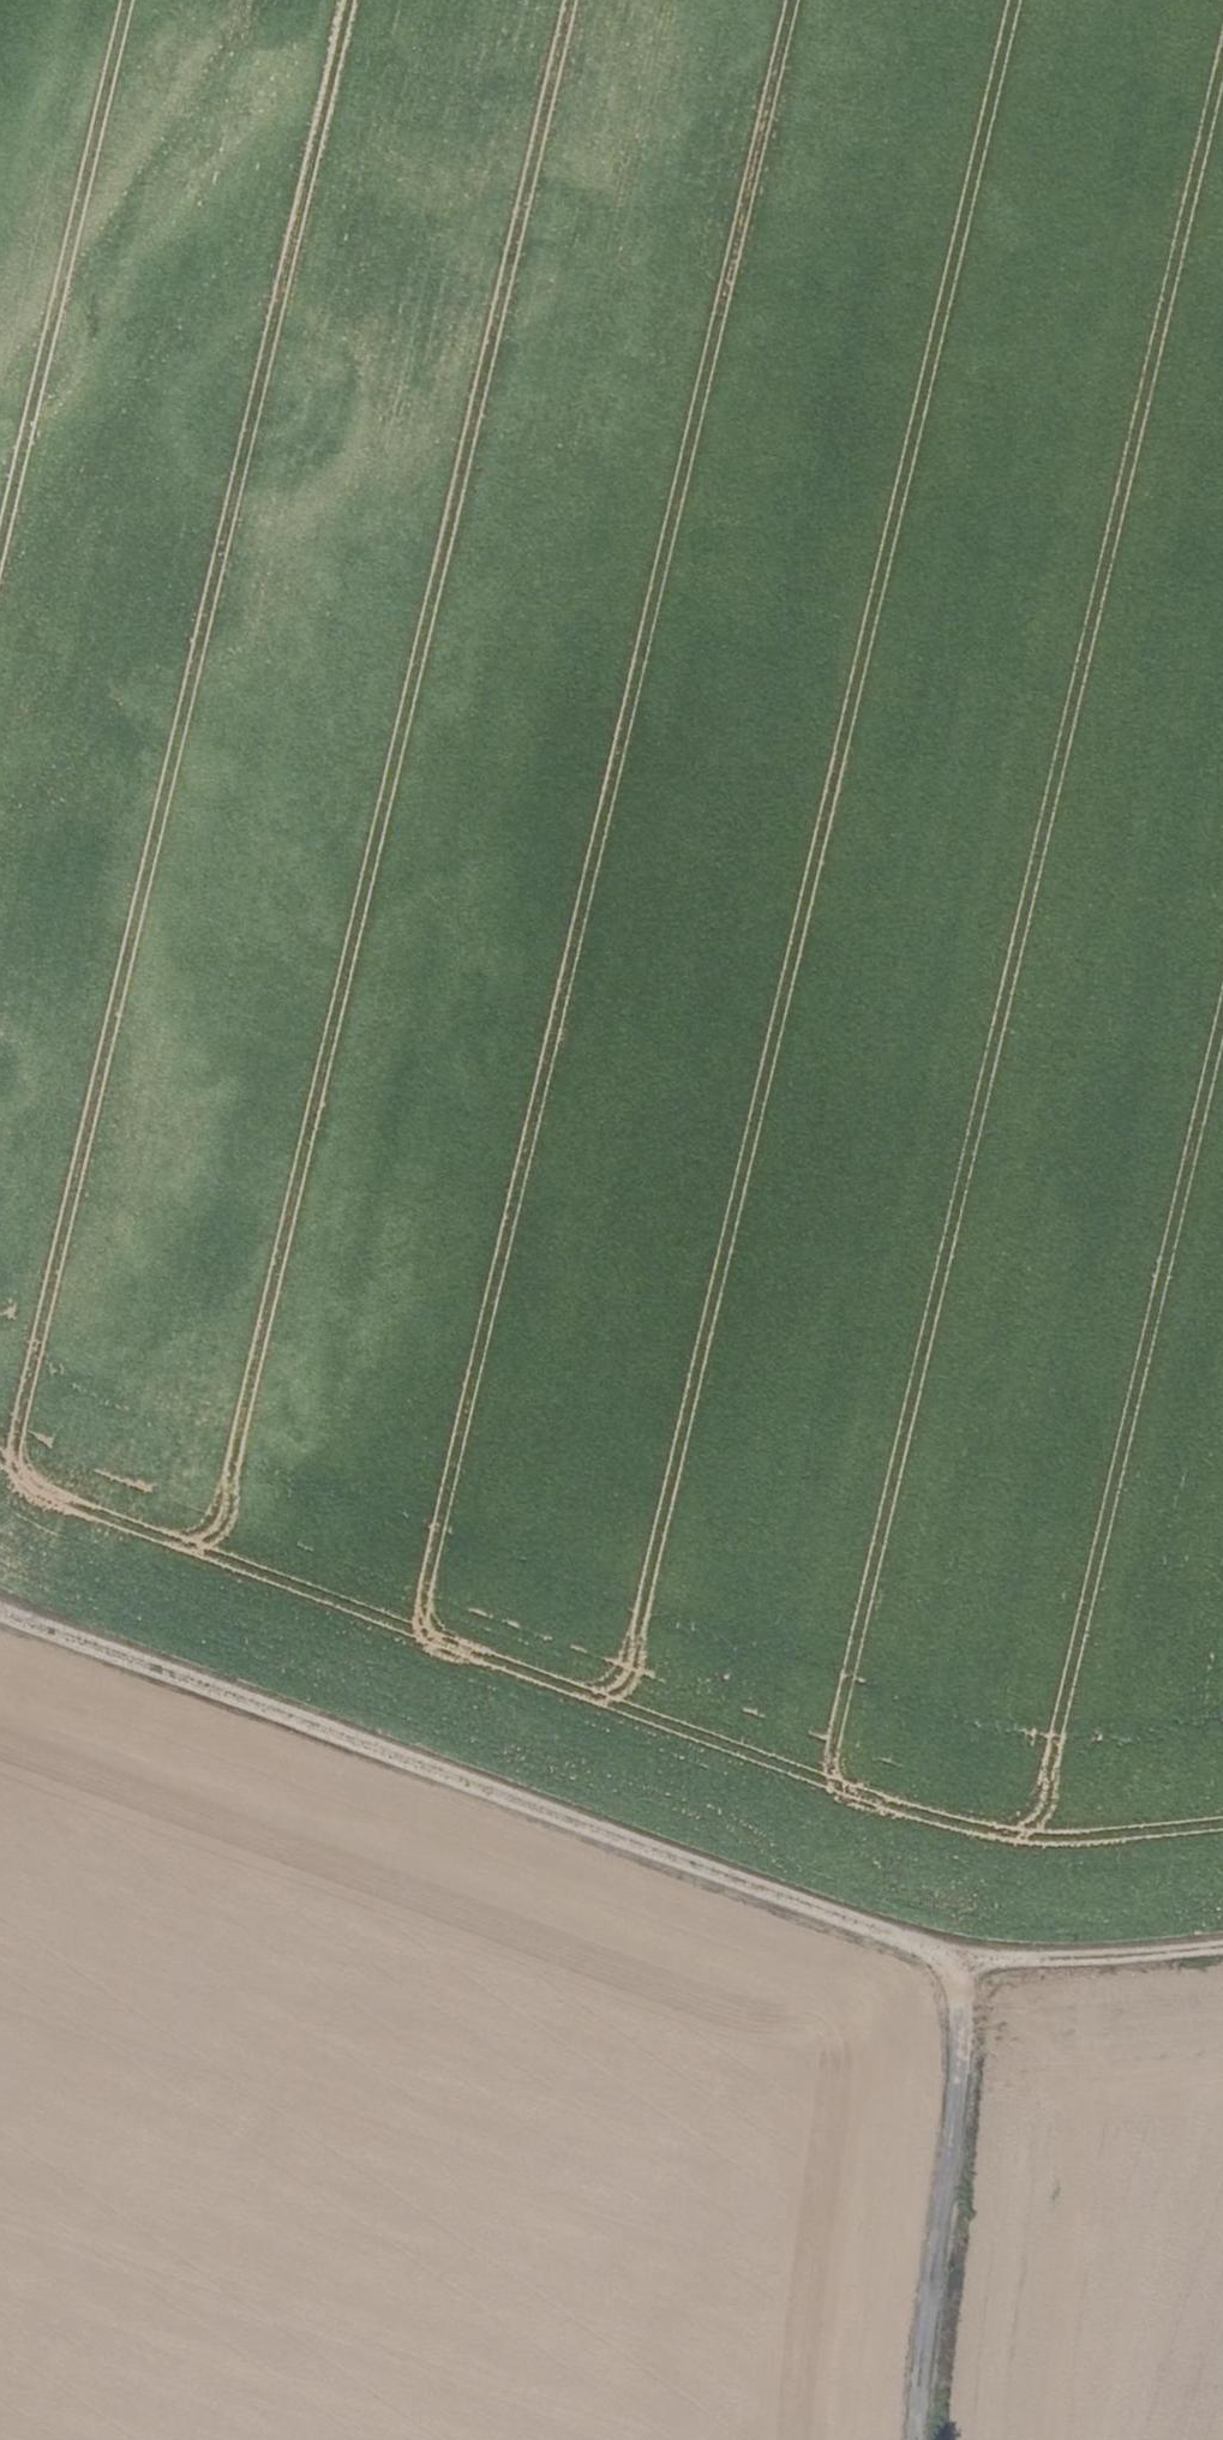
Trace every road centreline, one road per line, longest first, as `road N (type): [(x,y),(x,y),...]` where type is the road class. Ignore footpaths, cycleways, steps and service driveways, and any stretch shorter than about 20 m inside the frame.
road 1 (track): [(0,1614),(28,1638),(131,1665),(989,1972),(1222,1951)]
road 2 (track): [(989,1972),(931,2439)]

